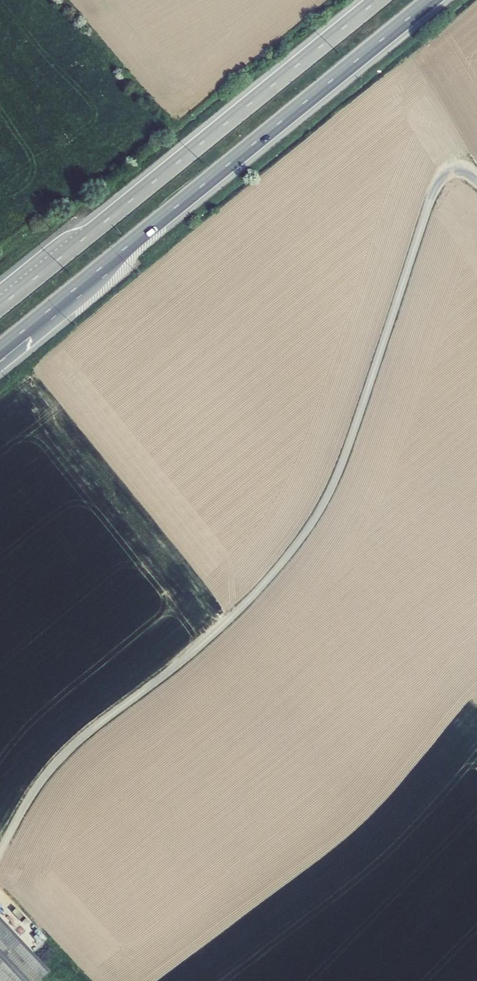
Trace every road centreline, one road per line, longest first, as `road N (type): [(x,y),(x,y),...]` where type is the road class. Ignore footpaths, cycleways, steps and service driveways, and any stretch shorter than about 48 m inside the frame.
road 1 (unclassified): [(476,180),(457,170),(440,177),(426,205),(345,454),(298,542),(221,628),(51,769),(0,854)]
road 2 (trunk): [(0,351),(434,0)]
road 3 (trunk): [(378,0),(0,307)]

